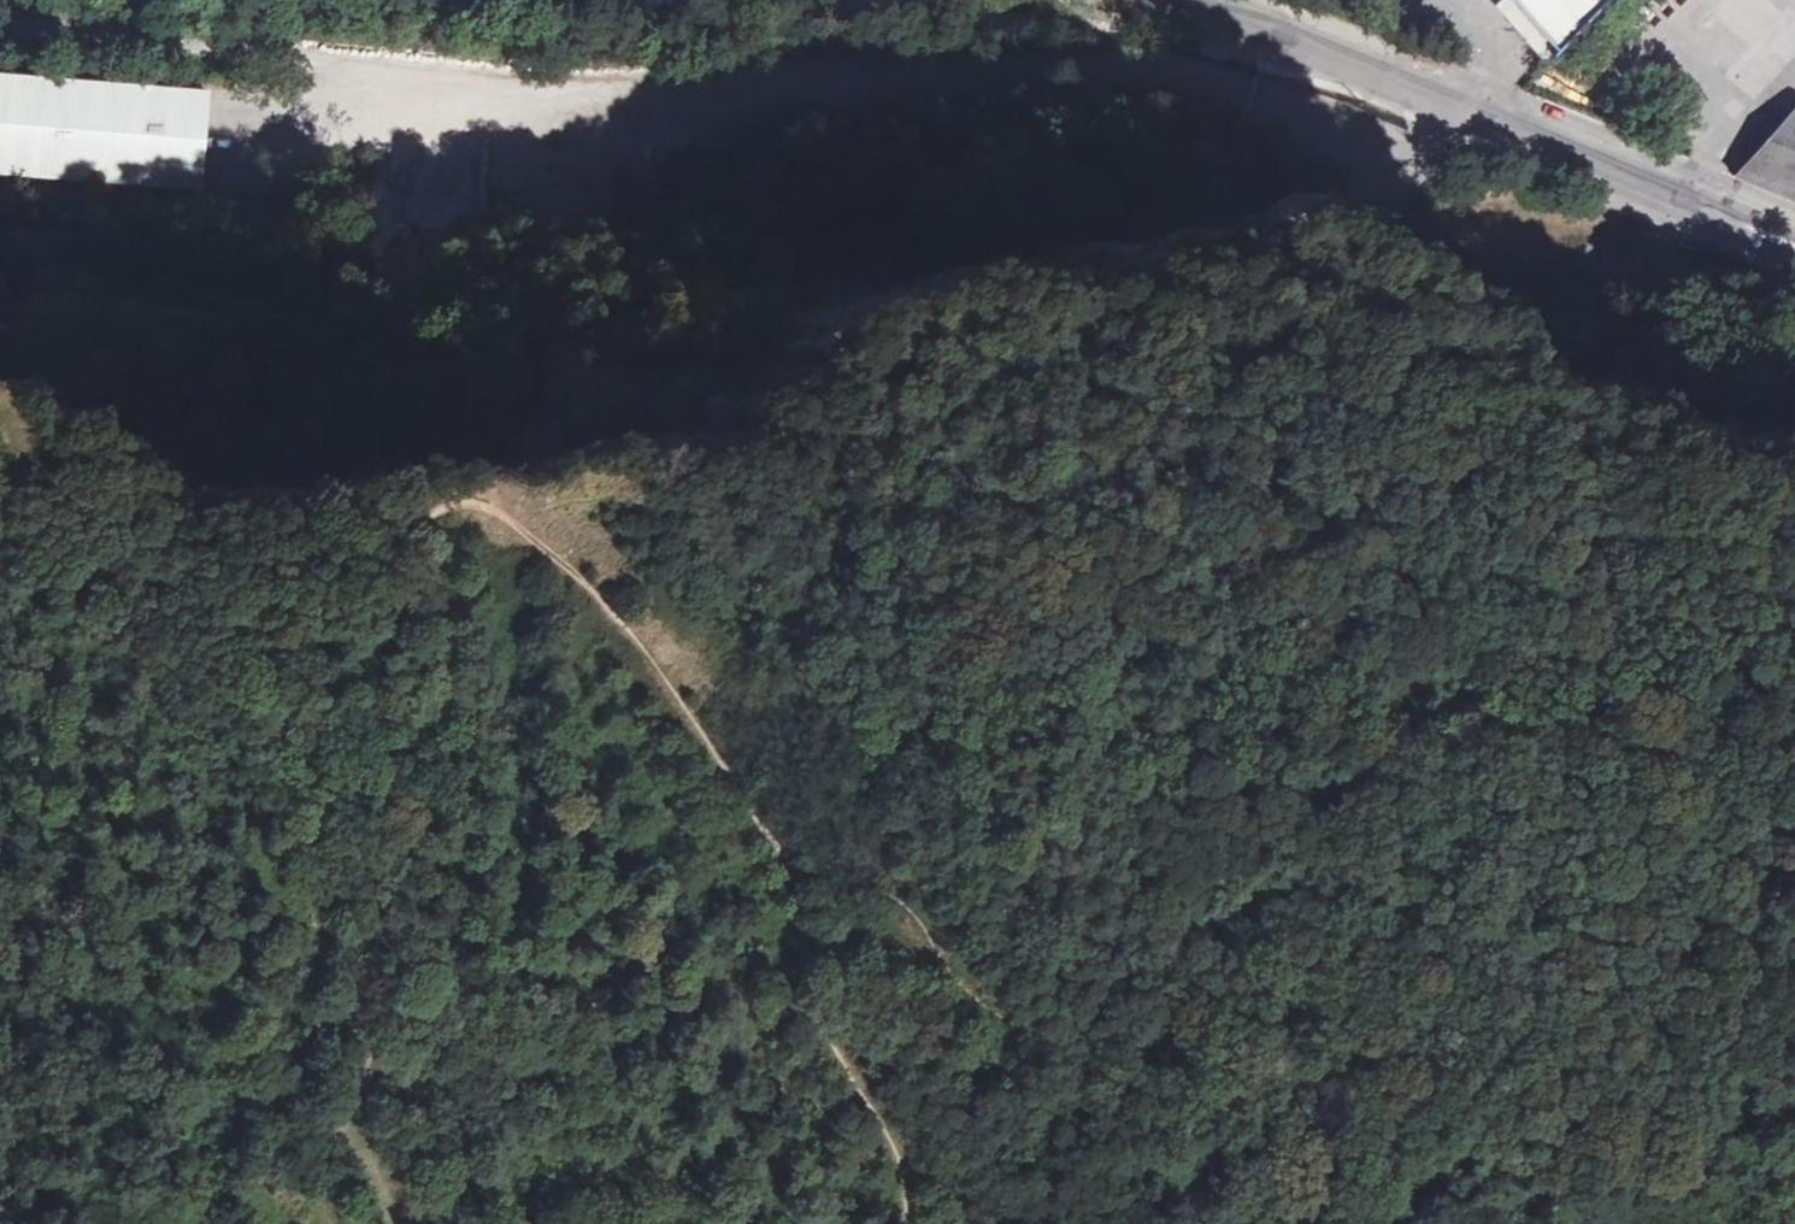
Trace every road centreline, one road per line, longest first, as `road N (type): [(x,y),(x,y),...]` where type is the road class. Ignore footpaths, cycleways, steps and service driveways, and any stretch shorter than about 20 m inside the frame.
road 1 (residential): [(1205,0),(1794,250)]

